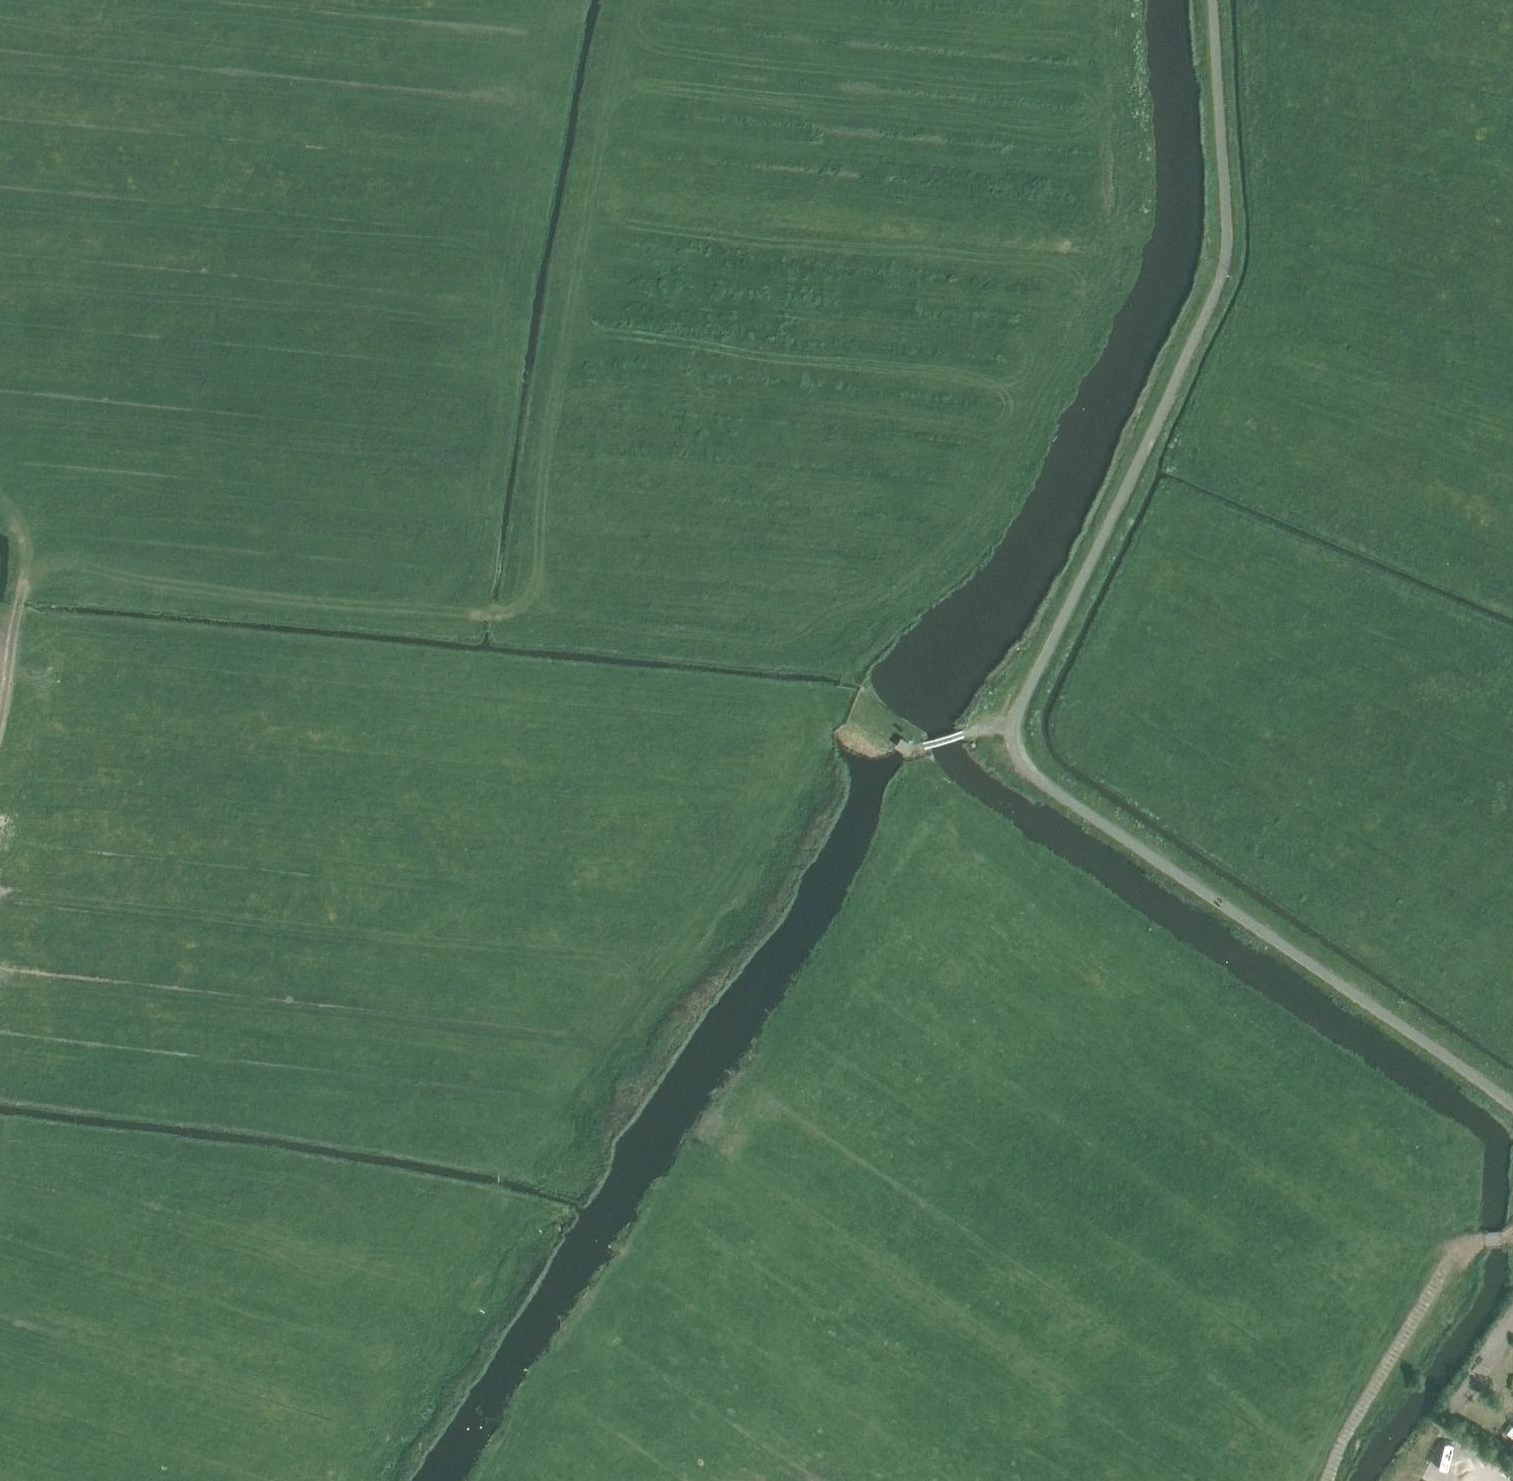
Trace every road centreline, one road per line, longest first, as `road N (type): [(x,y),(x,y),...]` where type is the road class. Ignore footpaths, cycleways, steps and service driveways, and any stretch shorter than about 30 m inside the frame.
road 1 (track): [(1330,1480),(1456,1255),(1478,1239)]
road 2 (track): [(0,505),(25,547),(10,662)]

